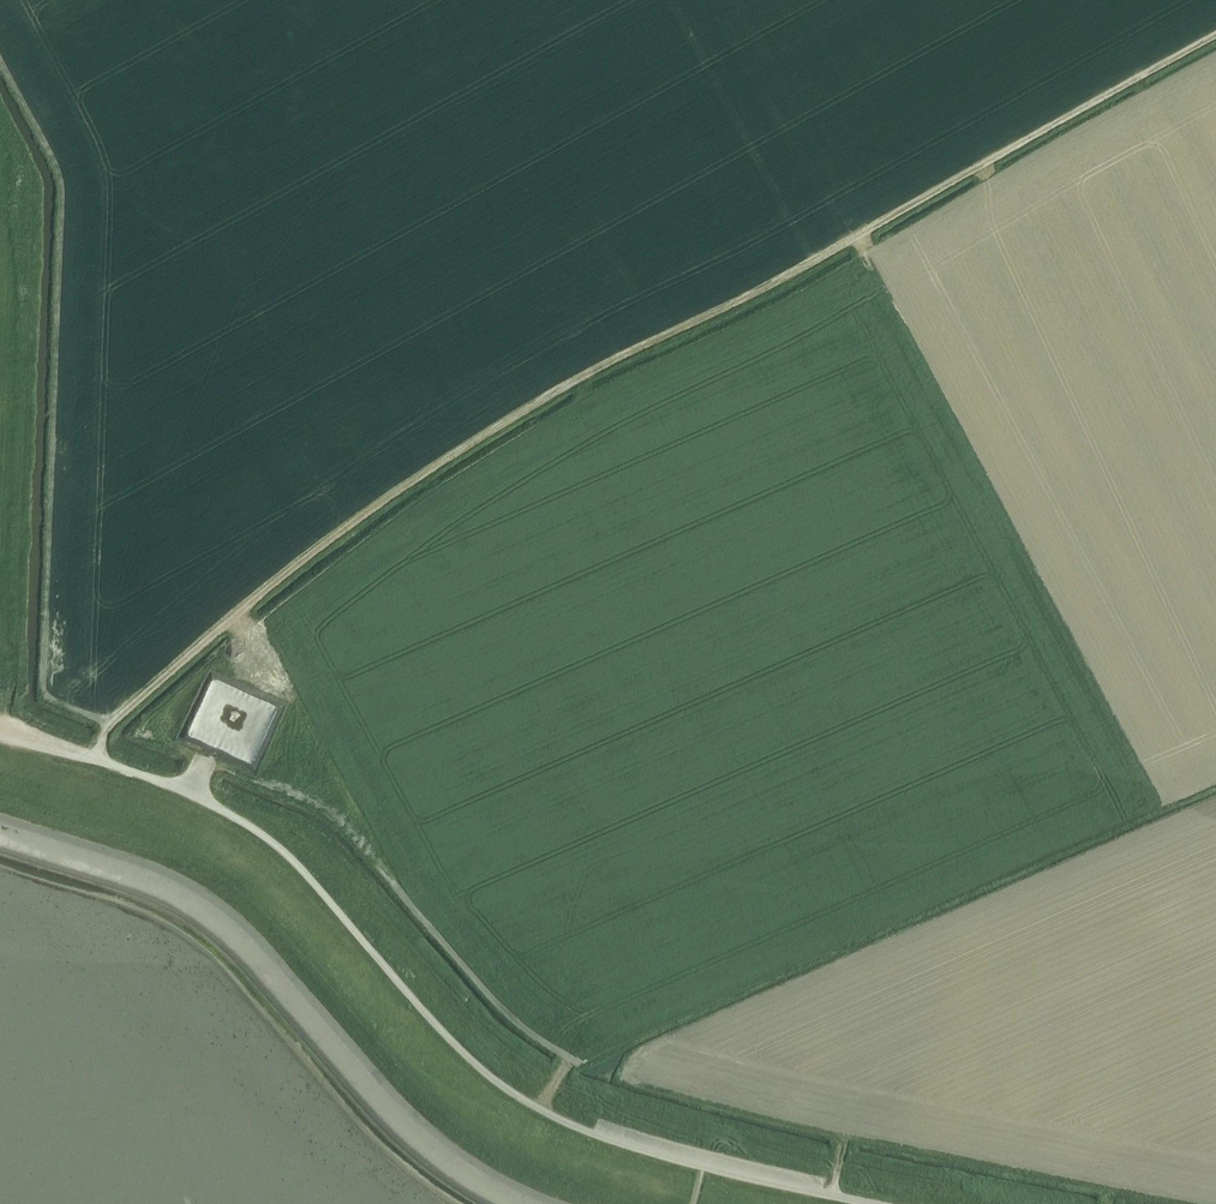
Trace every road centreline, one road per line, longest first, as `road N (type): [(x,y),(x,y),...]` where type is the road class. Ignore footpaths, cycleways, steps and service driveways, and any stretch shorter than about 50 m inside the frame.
road 1 (unclassified): [(857,1203),(716,1174),(587,1135),(526,1102),(465,1056),(288,860),(239,820),(95,757),(0,739)]

